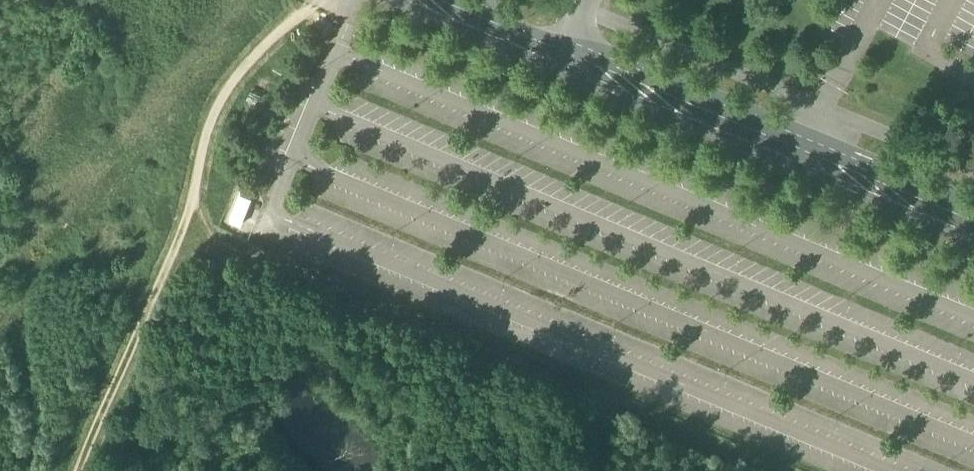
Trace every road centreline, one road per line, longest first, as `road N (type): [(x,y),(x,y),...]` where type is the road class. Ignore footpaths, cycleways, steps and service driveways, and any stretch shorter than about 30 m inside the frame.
road 1 (unclassified): [(390,0),(973,244)]
road 2 (track): [(730,470),(215,232),(169,262)]
road 3 (unclassified): [(973,210),(461,0)]
road 4 (track): [(314,3),(217,104),(169,262),(80,470)]

